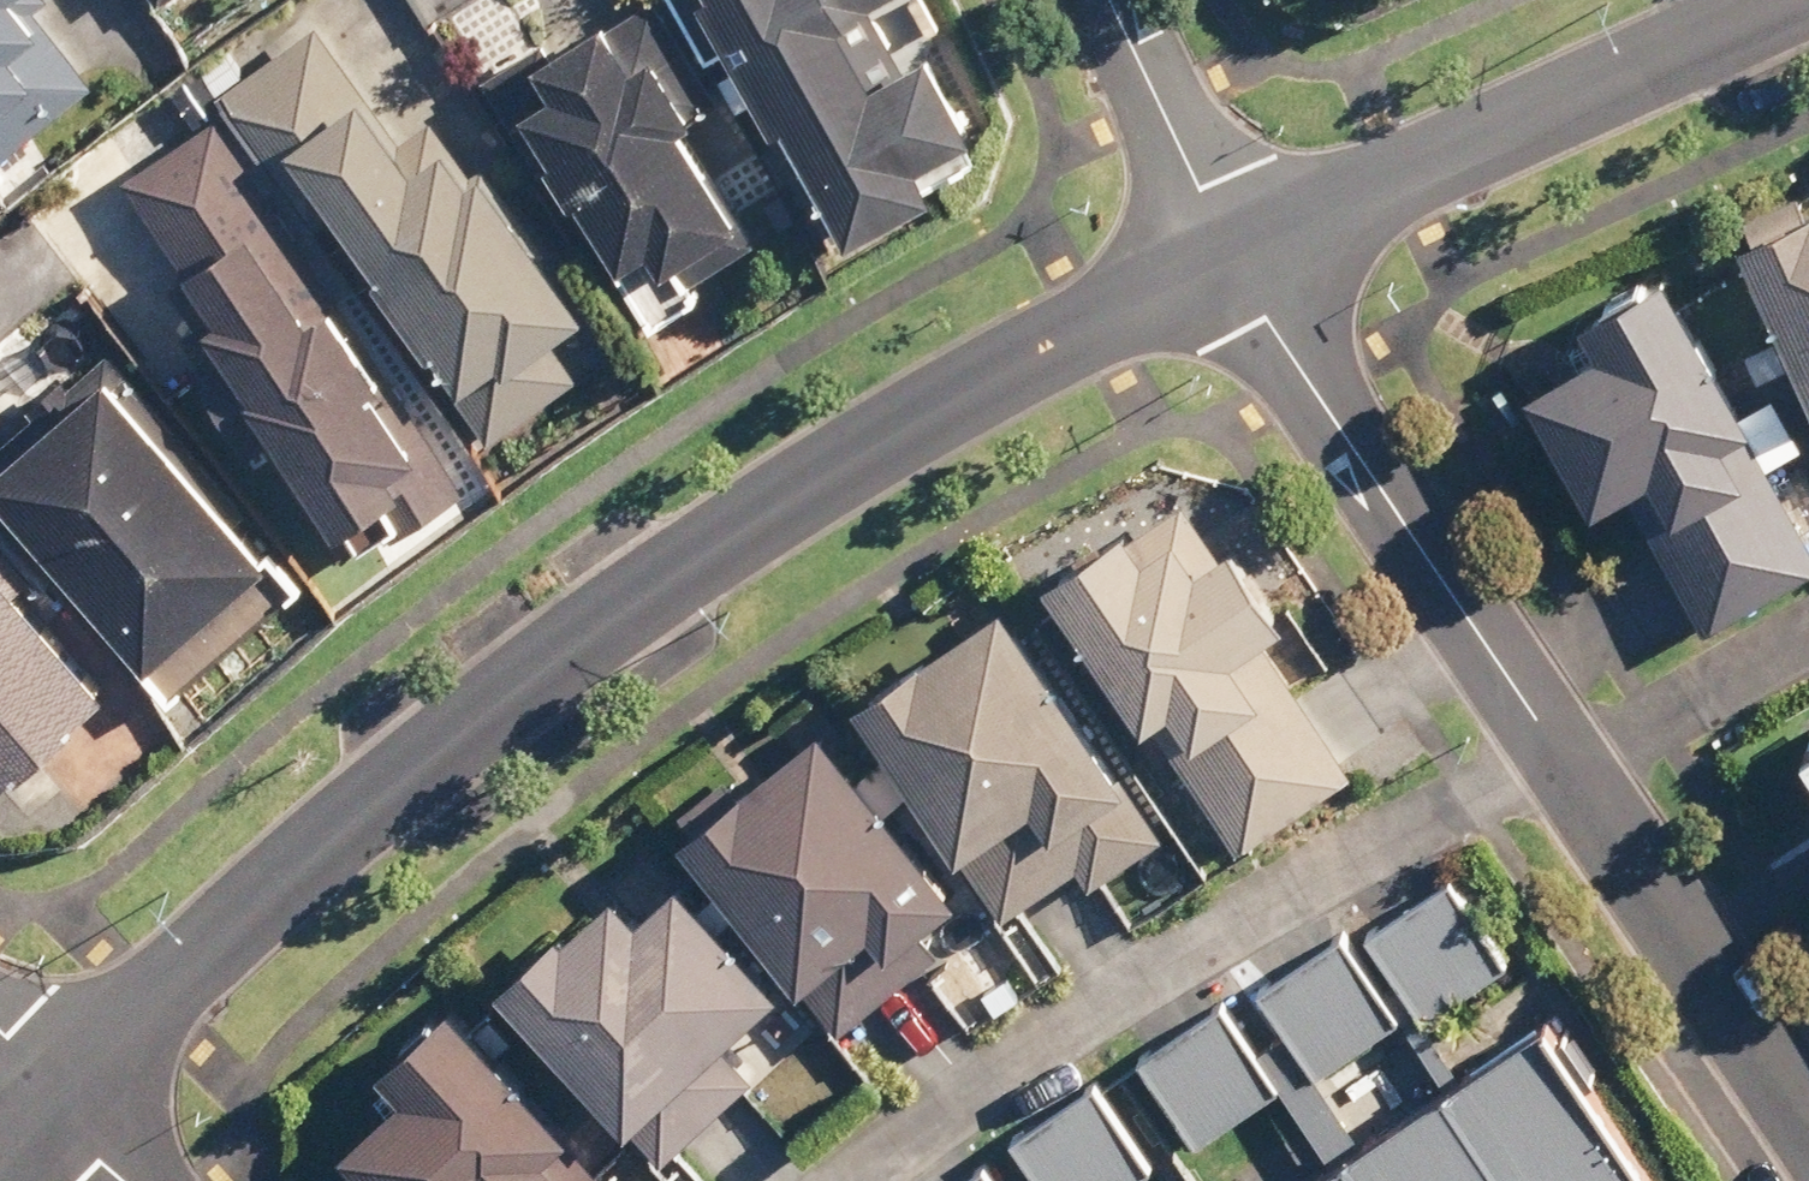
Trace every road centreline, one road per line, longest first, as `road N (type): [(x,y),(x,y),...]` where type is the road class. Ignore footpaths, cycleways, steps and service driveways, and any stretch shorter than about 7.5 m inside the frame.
road 1 (residential): [(45,1092),(355,832),(789,496),(1227,254)]
road 2 (residential): [(1539,727),(1059,992),(808,1180)]
road 3 (residential): [(1227,254),(1788,0)]
road 4 (residential): [(1539,727),(1227,254)]
road 5 (residential): [(1808,1129),(1539,727)]
road 6 (residential): [(1539,727),(1808,589)]
road 7 (residential): [(1109,0),(1227,254)]

